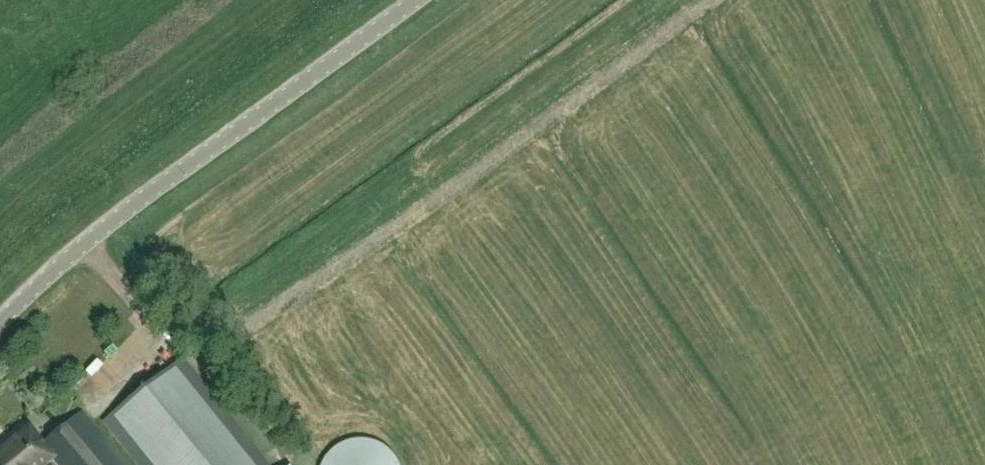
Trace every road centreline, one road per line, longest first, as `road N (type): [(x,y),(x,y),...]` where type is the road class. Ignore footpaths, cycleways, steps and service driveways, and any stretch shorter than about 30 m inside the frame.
road 1 (tertiary): [(0,323),(198,155),(418,0)]

